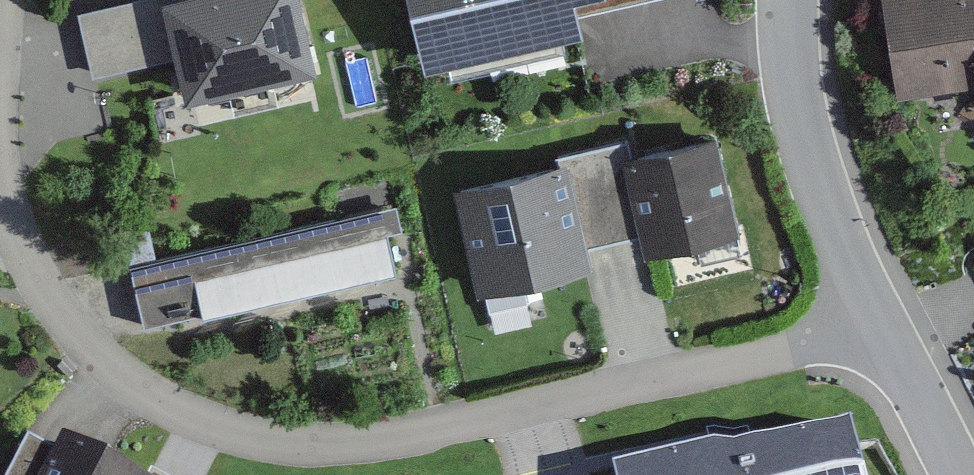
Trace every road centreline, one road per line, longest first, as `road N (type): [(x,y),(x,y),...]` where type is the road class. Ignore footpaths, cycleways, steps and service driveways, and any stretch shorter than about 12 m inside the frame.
road 1 (residential): [(871,313),(793,341),(355,441),(254,436),(181,412),(113,372),(63,308),(11,219),(0,155)]
road 2 (residential): [(871,313),(819,182),(794,64),(791,0)]
road 3 (residential): [(957,474),(871,313)]

